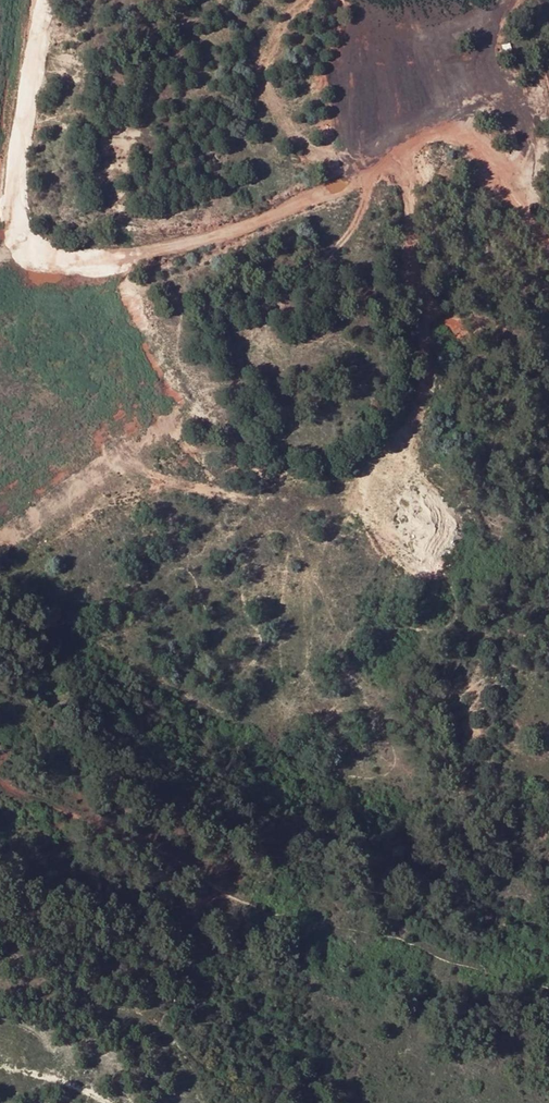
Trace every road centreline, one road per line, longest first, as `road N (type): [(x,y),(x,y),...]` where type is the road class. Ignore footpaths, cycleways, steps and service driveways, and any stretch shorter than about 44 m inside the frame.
road 1 (unclassified): [(548,242),(468,134),(434,128),(248,224),(84,262),(24,242),(2,192)]

